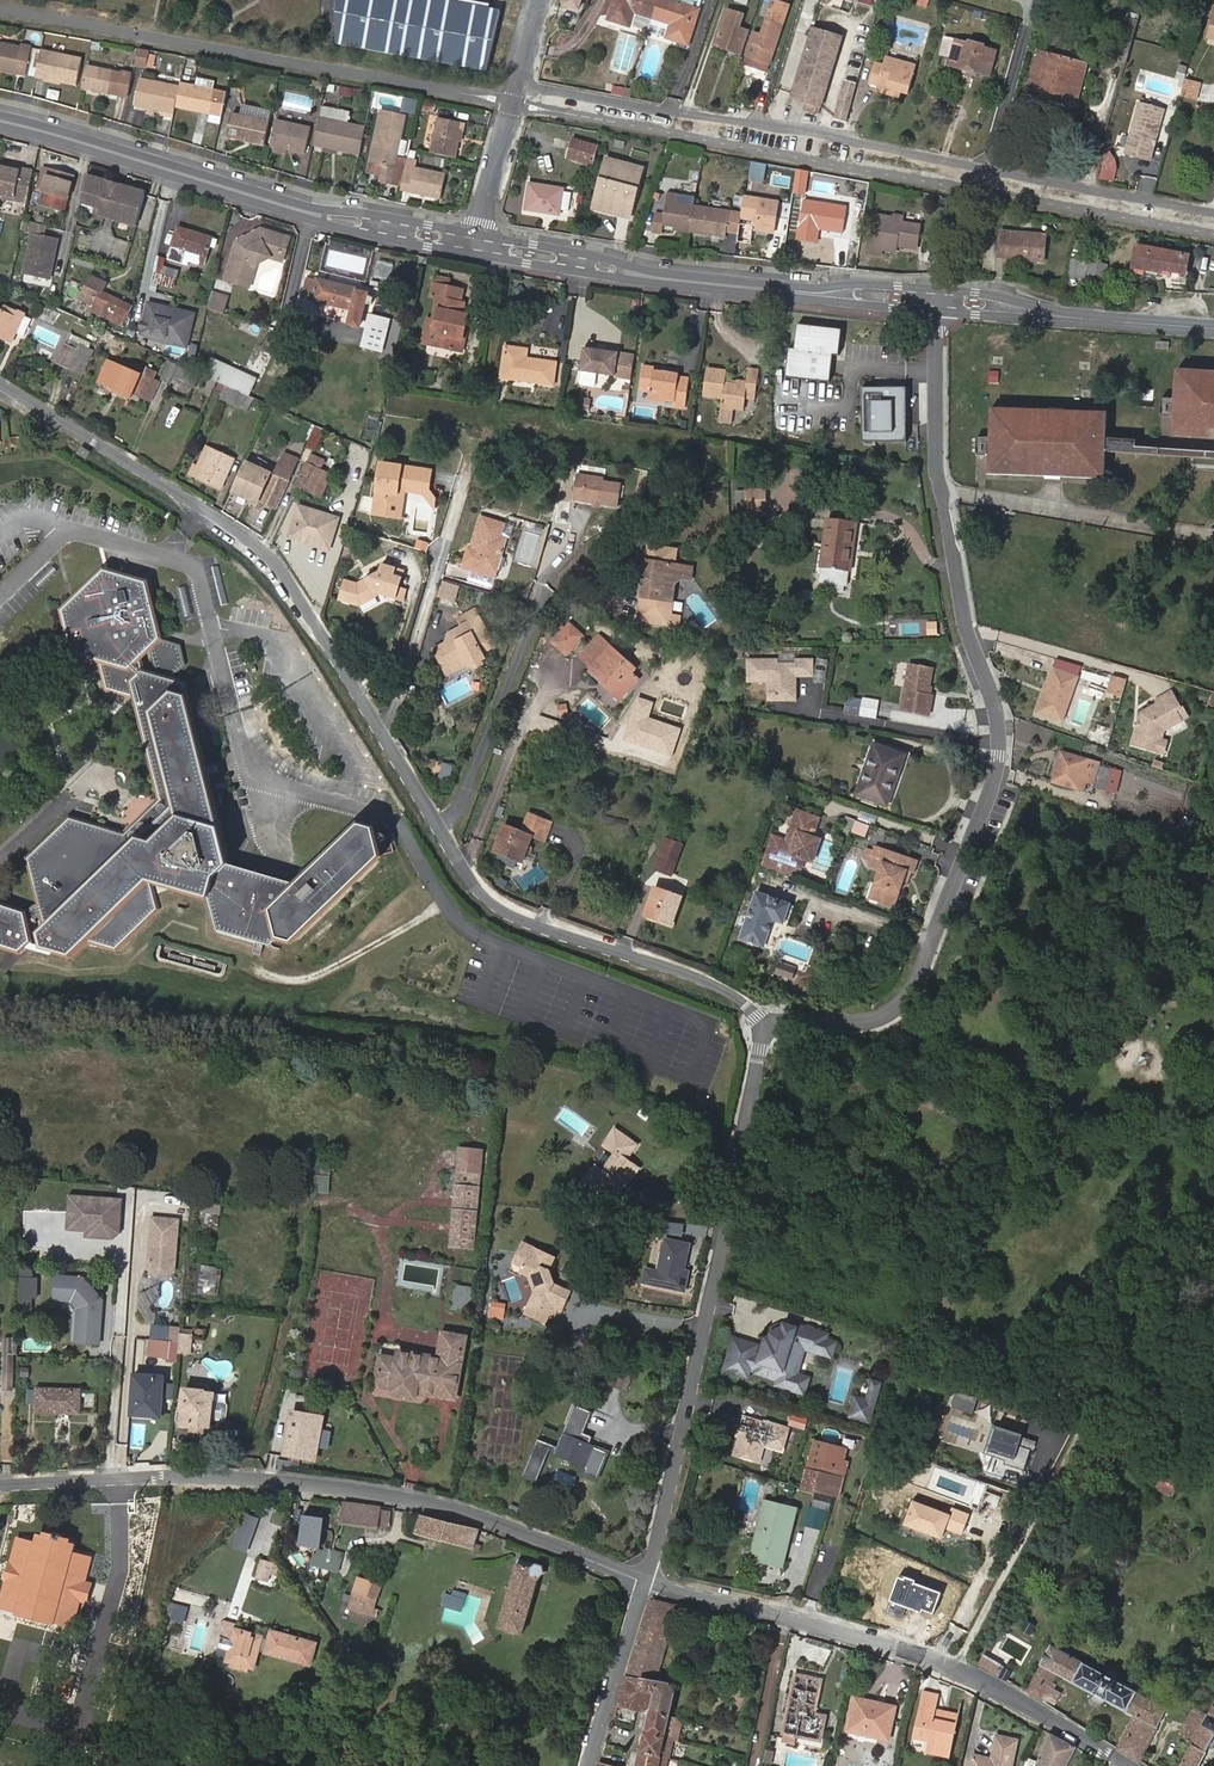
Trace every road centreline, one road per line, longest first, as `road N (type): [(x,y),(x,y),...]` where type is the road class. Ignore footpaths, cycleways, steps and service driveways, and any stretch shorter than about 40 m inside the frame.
road 1 (residential): [(0,384),(251,542),(290,586),(486,898),(532,925),(712,986),(768,1021)]
road 2 (residential): [(938,311),(940,479),(962,625),(993,699),(993,780),(903,1001),(881,1016),(768,1021)]
road 3 (residential): [(1213,214),(518,87)]
road 4 (residential): [(645,1582),(462,1512),(364,1492),(164,1474),(0,1485)]
road 5 (residential): [(645,1582),(768,1021)]
road 6 (residential): [(1114,1757),(957,1668),(645,1582)]
road 7 (tertiary): [(0,122),(282,205)]
road 8 (tertiary): [(478,235),(282,205)]
road 9 (tertiary): [(282,205),(335,227),(473,253)]
road 10 (residential): [(585,1765),(645,1582)]
road 11 (tertiary): [(473,253),(617,279),(663,279)]
road 12 (tertiary): [(663,279),(604,259),(478,235)]
road 13 (residential): [(478,235),(518,87)]
road 14 (tertiary): [(1063,317),(1213,329)]
road 15 (tertiary): [(940,289),(858,284),(795,294)]
road 16 (tertiary): [(795,294),(938,311)]
road 17 (tertiary): [(663,279),(795,294)]
road 18 (tertiary): [(1063,317),(998,293),(940,289)]
road 19 (tertiary): [(938,311),(1063,317)]

